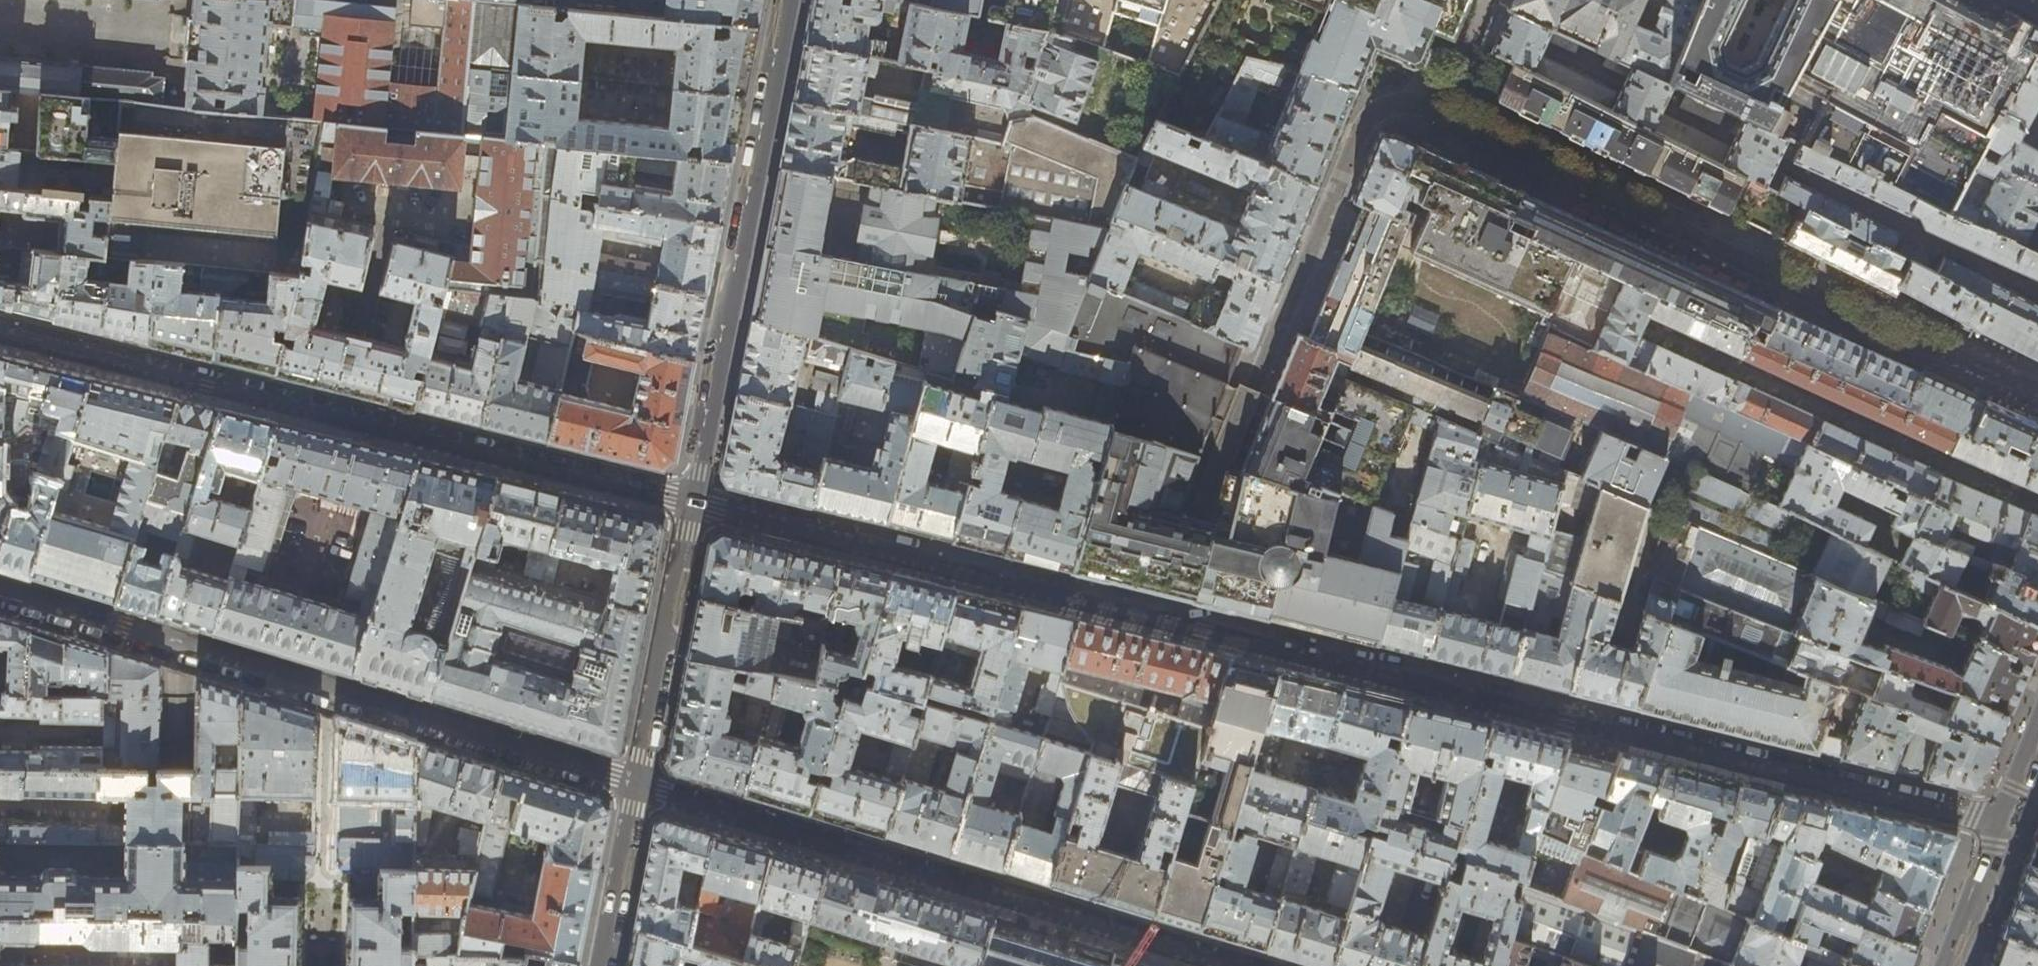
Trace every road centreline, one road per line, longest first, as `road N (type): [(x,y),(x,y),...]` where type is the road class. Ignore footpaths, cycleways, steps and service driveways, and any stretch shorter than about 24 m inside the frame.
road 1 (residential): [(2037,391),(1440,112),(1398,105),(1360,129),(1239,409),(1197,516),(1178,594)]
road 2 (residential): [(1173,616),(2002,822)]
road 3 (residential): [(0,334),(691,500)]
road 4 (residential): [(639,781),(0,593)]
road 5 (residential): [(1245,965),(639,781)]
road 6 (residential): [(691,500),(792,0)]
road 7 (residential): [(691,500),(1173,616)]
road 8 (residential): [(639,781),(691,500)]
road 9 (residential): [(604,965),(639,781)]
road 10 (residential): [(1949,965),(2002,822)]

